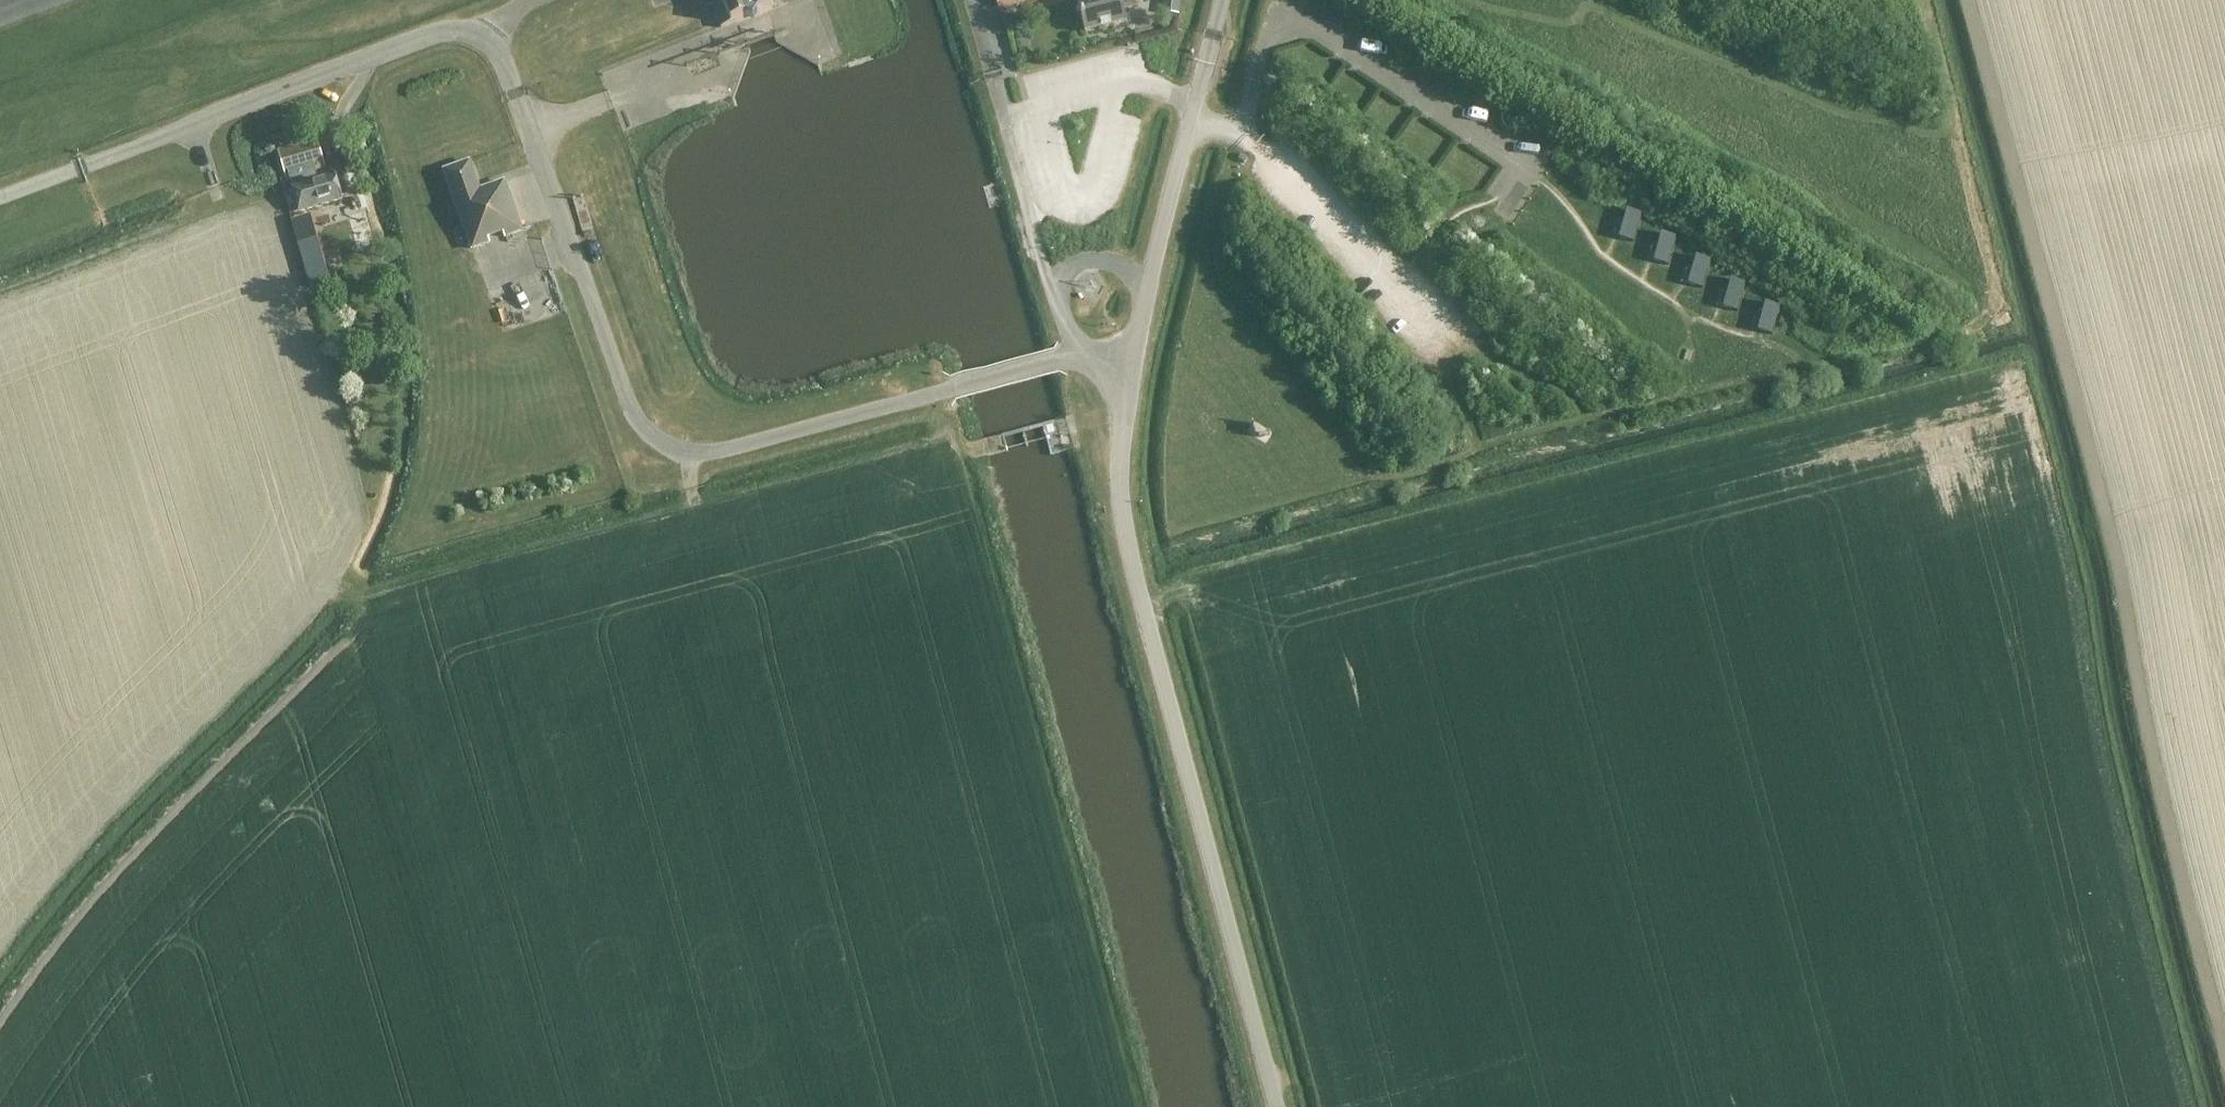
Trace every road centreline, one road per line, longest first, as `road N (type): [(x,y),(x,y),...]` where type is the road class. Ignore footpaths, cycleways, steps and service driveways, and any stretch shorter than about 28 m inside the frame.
road 1 (unclassified): [(1274,1106),(1135,601),(1121,513),(1118,428),(1128,362),(1189,124)]
road 2 (track): [(381,52),(279,49),(0,72)]

